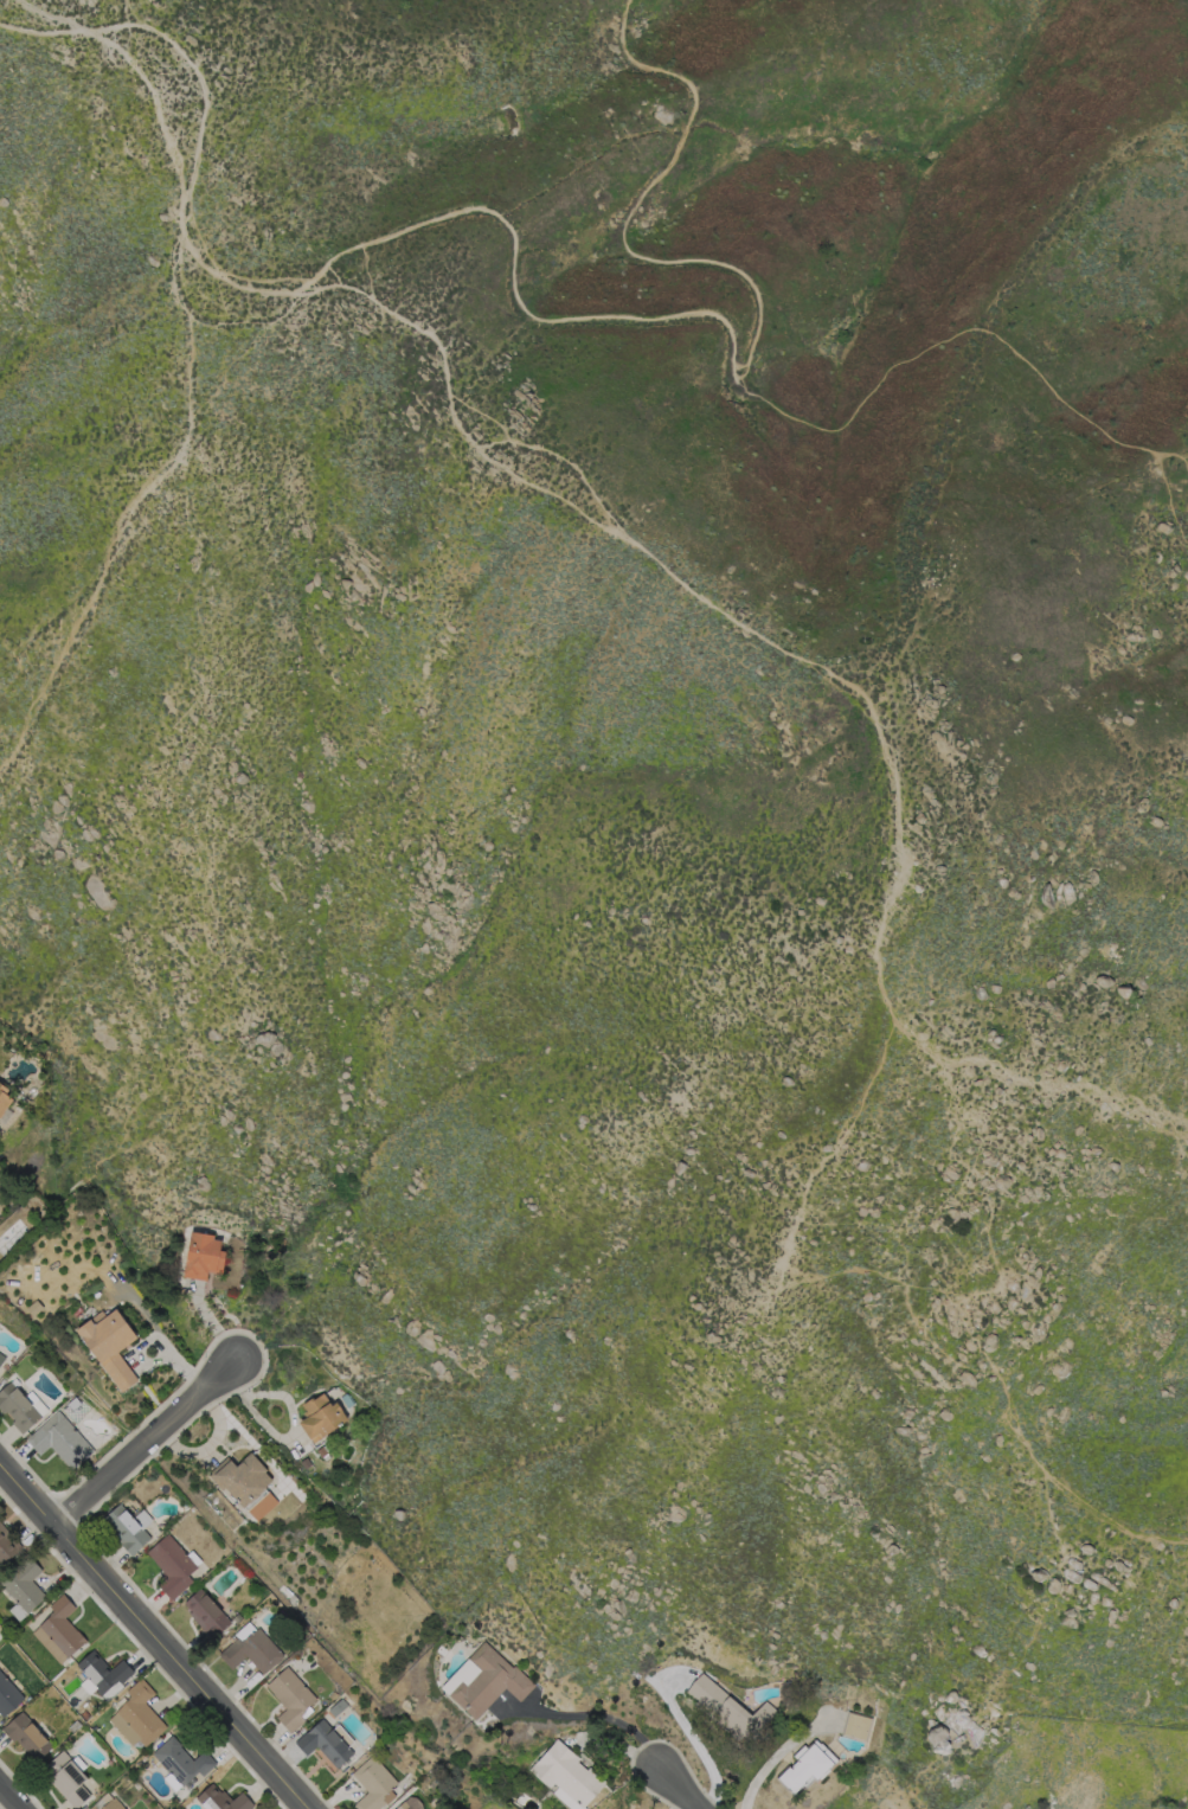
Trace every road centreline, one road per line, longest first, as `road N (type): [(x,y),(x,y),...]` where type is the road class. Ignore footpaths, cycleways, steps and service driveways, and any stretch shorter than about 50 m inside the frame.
road 1 (residential): [(305,1808),(0,1466)]
road 2 (residential): [(239,1364),(50,1522)]

